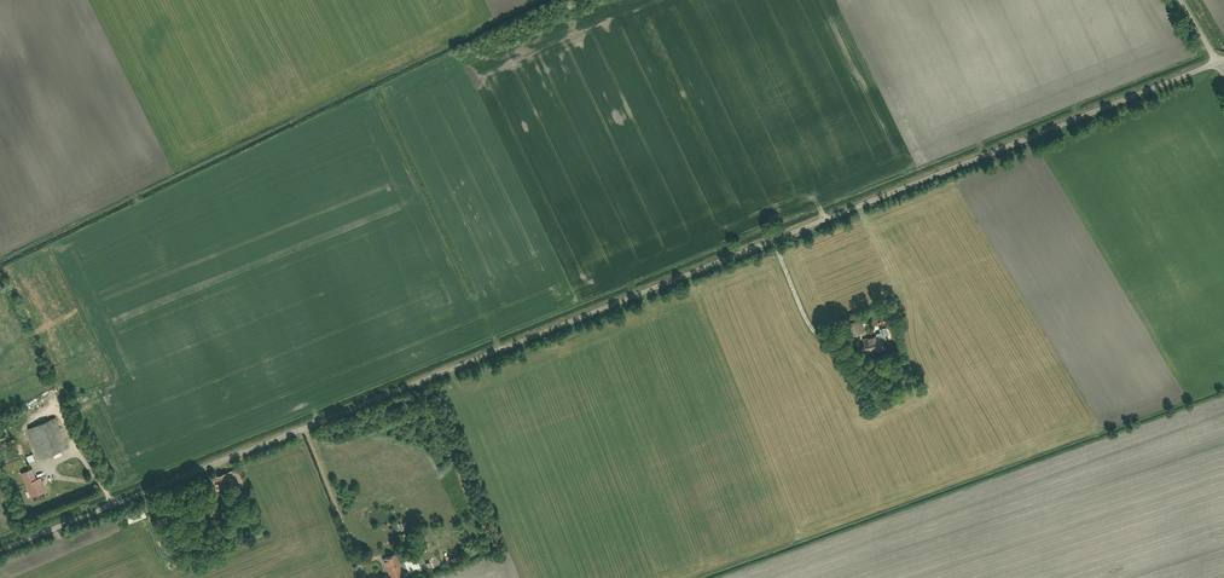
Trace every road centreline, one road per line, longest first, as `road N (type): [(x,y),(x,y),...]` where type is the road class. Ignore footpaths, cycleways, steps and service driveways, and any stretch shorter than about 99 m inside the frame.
road 1 (residential): [(1217,59),(0,548)]
road 2 (track): [(302,427),(351,555),(386,548)]

